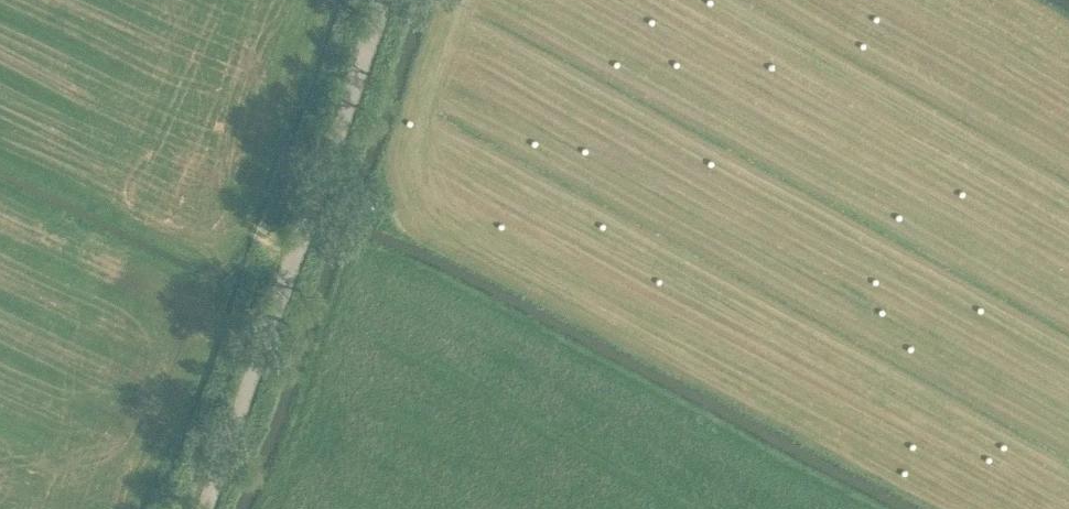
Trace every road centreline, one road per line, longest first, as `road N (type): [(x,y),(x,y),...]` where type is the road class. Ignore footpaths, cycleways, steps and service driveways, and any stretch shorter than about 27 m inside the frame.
road 1 (unclassified): [(210,508),(391,0)]
road 2 (track): [(792,75),(681,0)]

